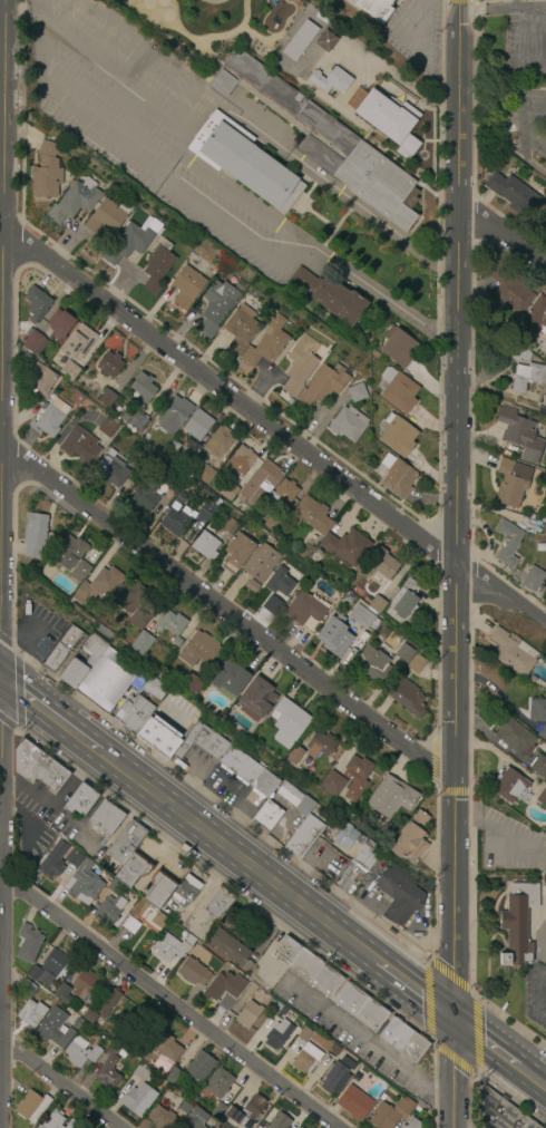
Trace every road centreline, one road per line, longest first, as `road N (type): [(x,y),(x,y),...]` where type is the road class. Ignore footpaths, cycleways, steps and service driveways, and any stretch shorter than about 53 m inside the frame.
road 1 (tertiary): [(451,1017),(459,0)]
road 2 (residential): [(545,629),(21,244),(2,220)]
road 3 (residential): [(4,0),(0,573)]
road 4 (residential): [(457,789),(2,449)]
road 5 (residential): [(340,1127),(0,875)]
road 6 (primary): [(99,752),(376,960)]
road 7 (residential): [(0,734),(0,930)]
road 8 (residential): [(119,1127),(0,1038)]
road 9 (primary): [(0,679),(99,752)]

